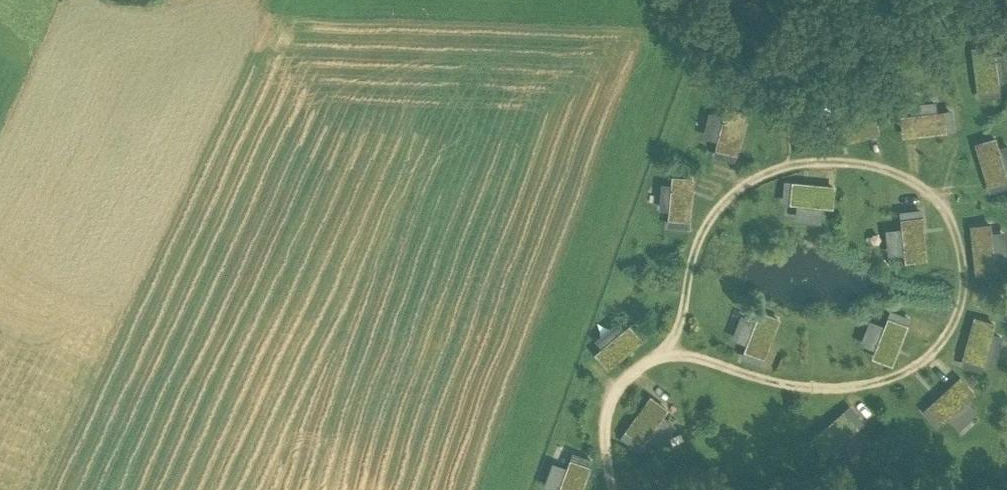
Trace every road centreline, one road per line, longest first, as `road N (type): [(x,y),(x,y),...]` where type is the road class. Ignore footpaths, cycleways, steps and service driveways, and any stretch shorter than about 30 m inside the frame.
road 1 (residential): [(674,348),(790,387),(842,388),(922,366),(962,318),(959,241),(943,200)]
road 2 (residential): [(943,200),(899,176),(850,166),(771,171),(739,187)]
road 3 (residential): [(606,489),(594,436),(597,408),(618,379),(674,348)]
road 4 (residential): [(739,187),(707,221),(674,348)]

